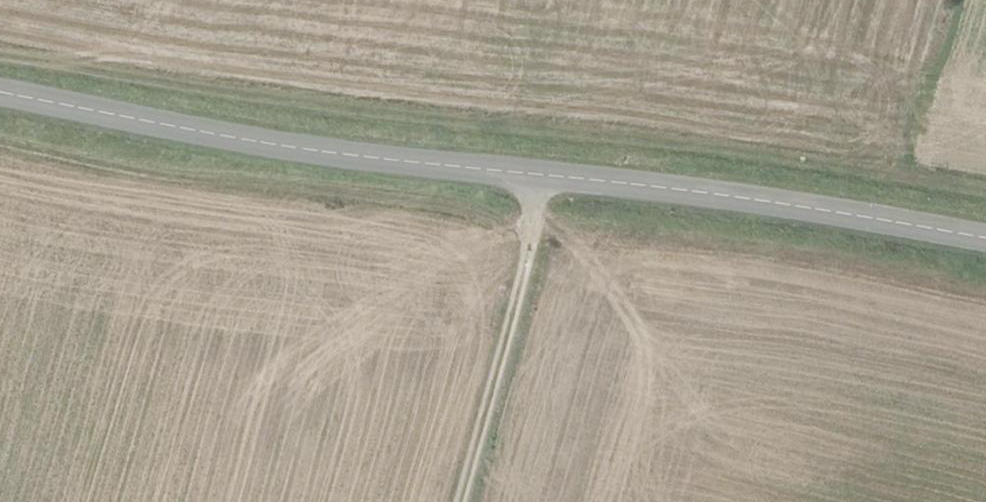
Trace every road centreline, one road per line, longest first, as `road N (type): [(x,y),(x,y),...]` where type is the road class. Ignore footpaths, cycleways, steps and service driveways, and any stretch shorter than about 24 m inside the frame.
road 1 (tertiary): [(985,239),(762,201),(268,144),(0,92)]
road 2 (track): [(542,175),(449,501)]

